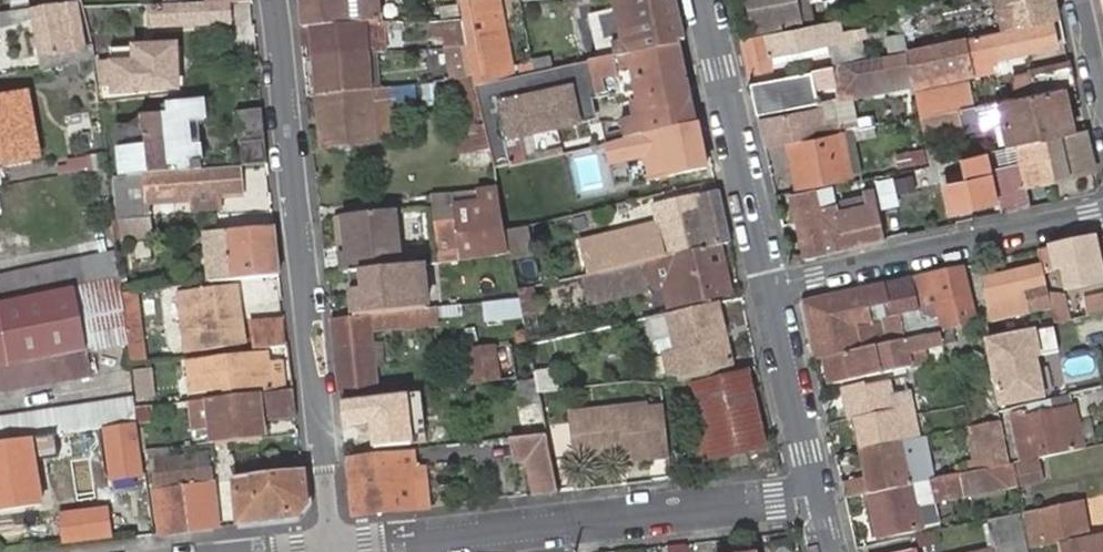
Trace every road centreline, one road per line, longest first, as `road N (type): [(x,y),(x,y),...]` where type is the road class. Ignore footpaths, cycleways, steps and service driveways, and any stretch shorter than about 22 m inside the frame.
road 1 (residential): [(333,550),(277,0)]
road 2 (residential): [(820,495),(333,550)]
road 3 (residential): [(767,288),(1102,214)]
road 4 (tertiary): [(704,0),(767,288)]
road 5 (tertiary): [(767,288),(802,453),(820,495)]

